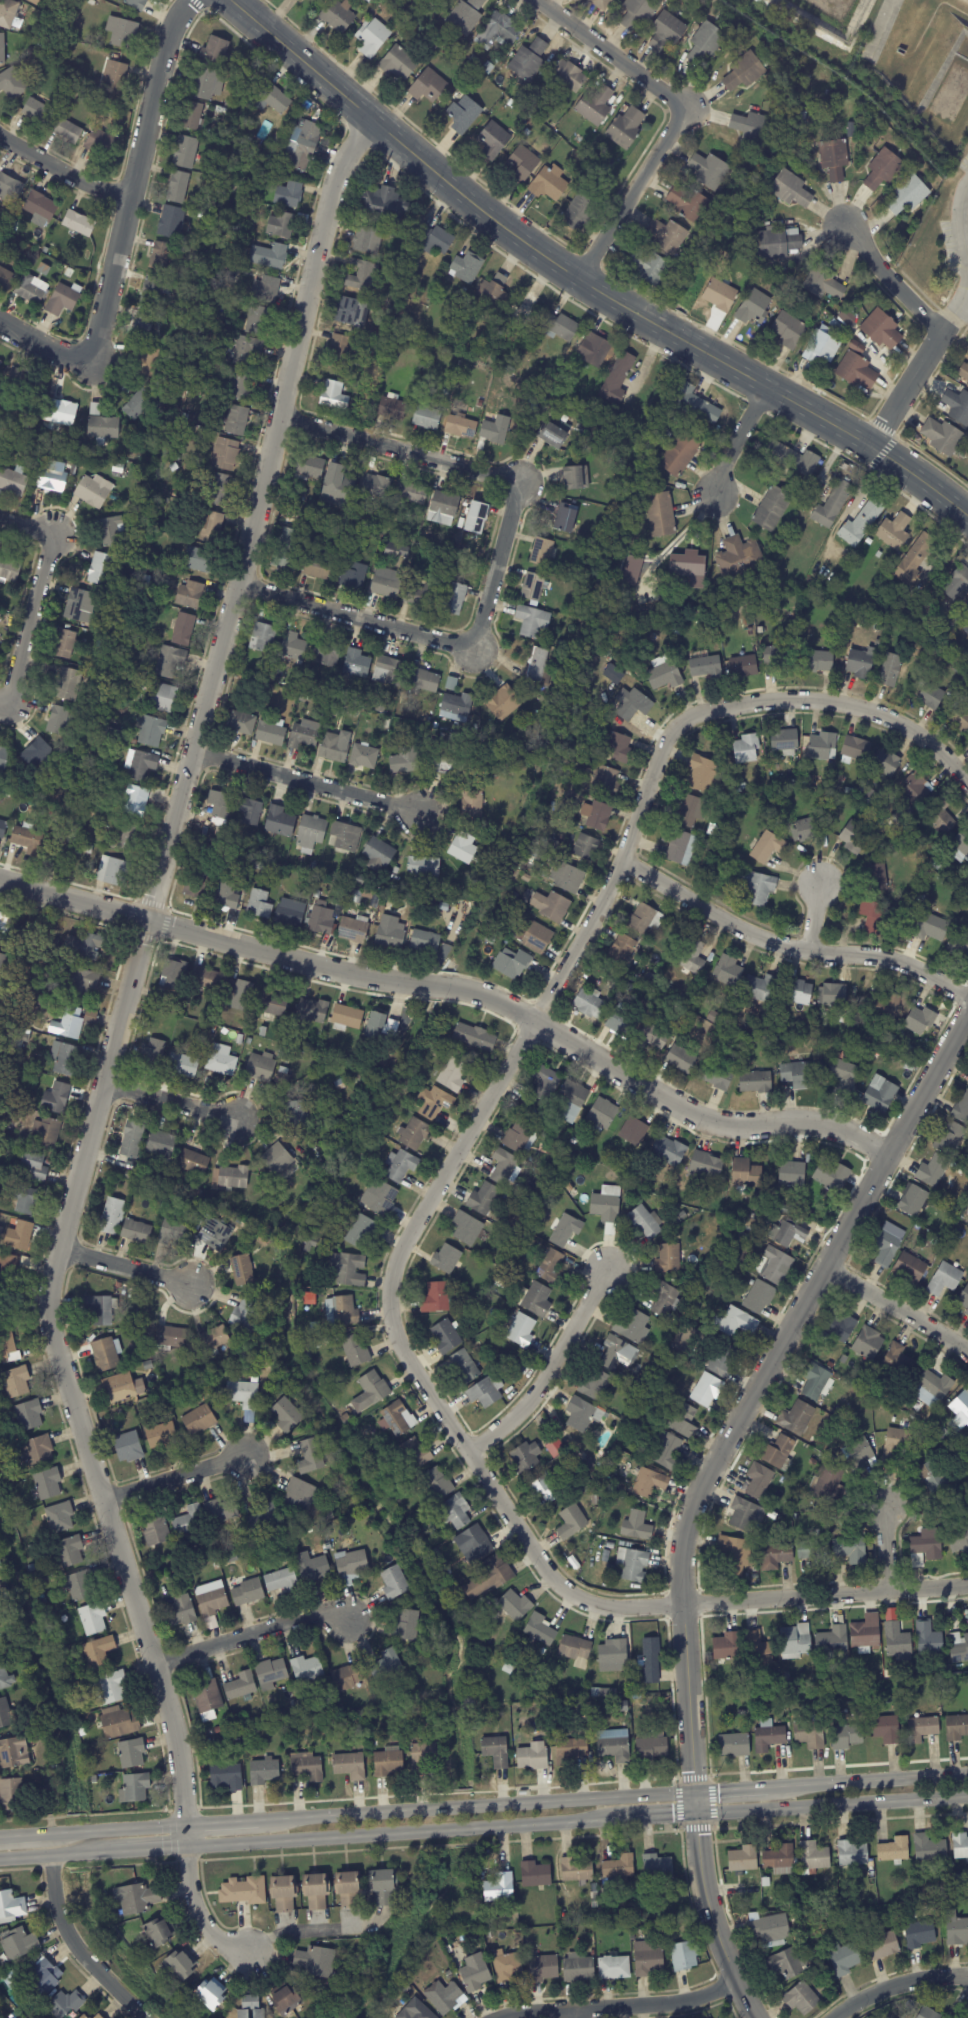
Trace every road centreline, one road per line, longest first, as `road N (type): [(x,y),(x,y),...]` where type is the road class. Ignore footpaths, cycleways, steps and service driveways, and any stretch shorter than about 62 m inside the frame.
road 1 (residential): [(373,121),(337,172),(280,418),(49,1291),(52,1334),(178,1746),(185,1824)]
road 2 (residential): [(967,783),(917,733),(864,708),(779,701),(680,722),(663,743),(605,897),(401,1248),(389,1301),(402,1352),(550,1578),(580,1599),(613,1608),(967,1584)]
road 3 (tertiary): [(967,1013),(685,1520),(696,1814)]
road 4 (tertiary): [(967,517),(871,447),(577,279),(373,121)]
road 5 (residential): [(280,418),(517,479),(477,652),(237,585)]
road 6 (secondary): [(967,1773),(475,1805)]
road 7 (residential): [(448,987),(504,1004),(695,1117),(742,1126),(812,1122),(889,1153)]
road 8 (residential): [(190,0),(179,13),(90,364),(0,323)]
road 9 (residential): [(0,880),(342,973),(425,985)]
road 10 (residential): [(537,0),(686,110),(577,279)]
road 11 (residential): [(622,861),(751,934),(809,951),(899,961),(967,997)]
road 12 (secondary): [(696,1814),(967,1797)]
road 13 (secondary): [(187,1847),(450,1830)]
road 14 (residential): [(734,1980),(670,2004),(497,2017)]
road 15 (residential): [(0,519),(53,532),(6,704),(0,702)]
road 16 (residential): [(191,751),(419,812)]
road 17 (residential): [(607,1271),(535,1393),(468,1451)]
road 18 (tertiary): [(696,1814),(715,1933),(753,2017)]
road 19 (residential): [(154,1665),(314,1614),(347,1622)]
road 20 (residential): [(52,1855),(66,1933),(145,2017)]
road 21 (tertiary): [(231,0),(373,121)]
road 22 (secondary): [(448,1807),(262,1819)]
road 23 (residential): [(824,1266),(967,1353)]
road 24 (residential): [(104,1500),(244,1456)]
road 25 (residential): [(0,136),(73,177),(130,197)]
road 26 (residential): [(967,1977),(899,1983),(832,2017)]
road 27 (residential): [(845,231),(941,333)]
road 28 (residential): [(104,1081),(236,1121)]
road 29 (secondary): [(478,1828),(613,1820)]
road 30 (residential): [(58,1249),(188,1285)]
road 31 (residential): [(871,447),(941,333)]
road 32 (residential): [(187,1847),(204,1926),(249,1950)]
road 33 (residential): [(766,387),(722,466),(719,498)]

